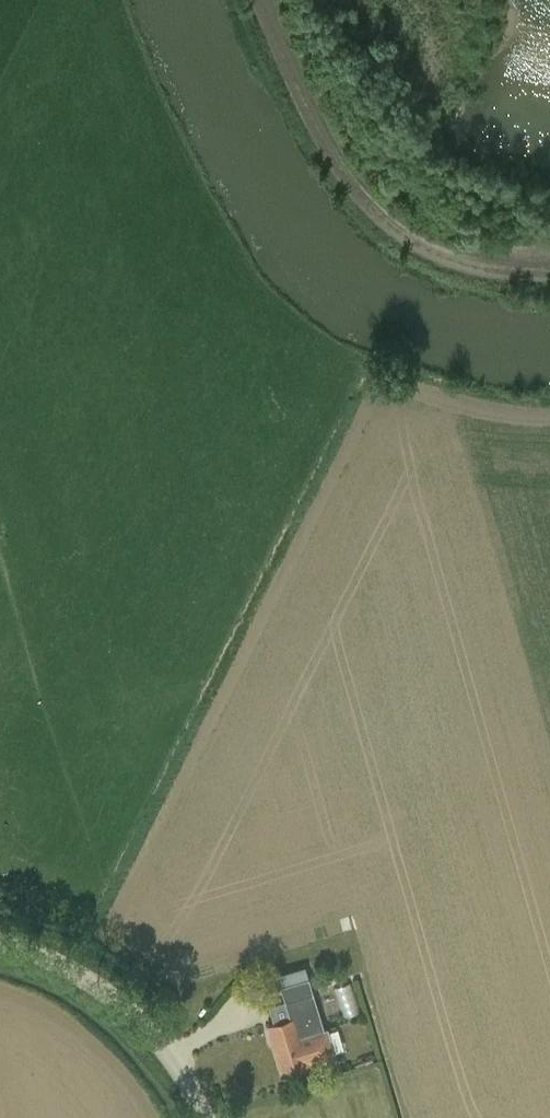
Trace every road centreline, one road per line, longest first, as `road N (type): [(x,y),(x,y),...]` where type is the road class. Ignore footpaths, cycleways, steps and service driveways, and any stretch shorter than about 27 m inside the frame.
road 1 (track): [(549,280),(459,267),(382,221),(325,155),(259,0)]
road 2 (unclassified): [(195,1117),(120,1021),(75,987),(0,963)]

